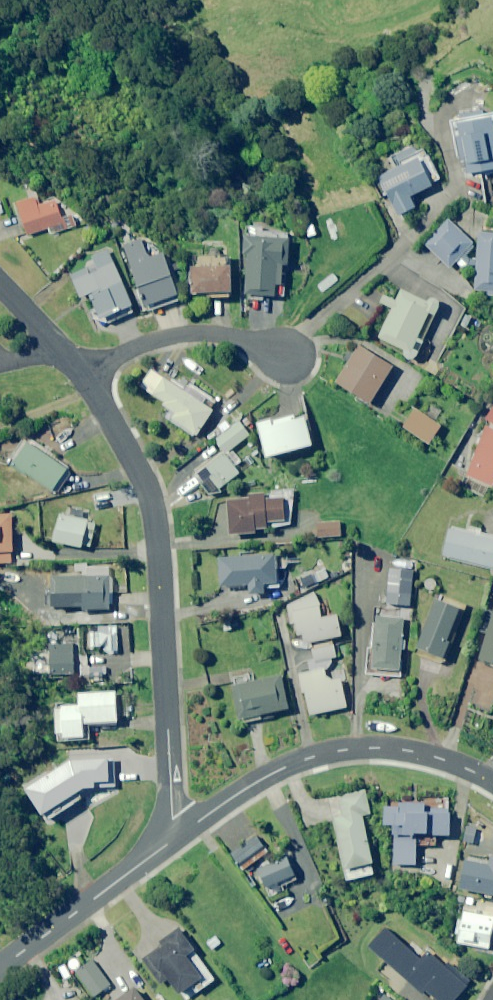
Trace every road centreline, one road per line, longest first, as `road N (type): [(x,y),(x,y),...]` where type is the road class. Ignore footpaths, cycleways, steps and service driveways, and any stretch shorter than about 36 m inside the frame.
road 1 (residential): [(183,831),(173,815),(164,548),(156,509),(90,380)]
road 2 (residential): [(183,831),(285,767),(349,750),(411,751),(492,781)]
road 3 (residential): [(0,971),(183,831)]
road 4 (residential): [(90,380),(141,350),(204,340),(262,351)]
road 5 (residential): [(90,380),(0,288)]

